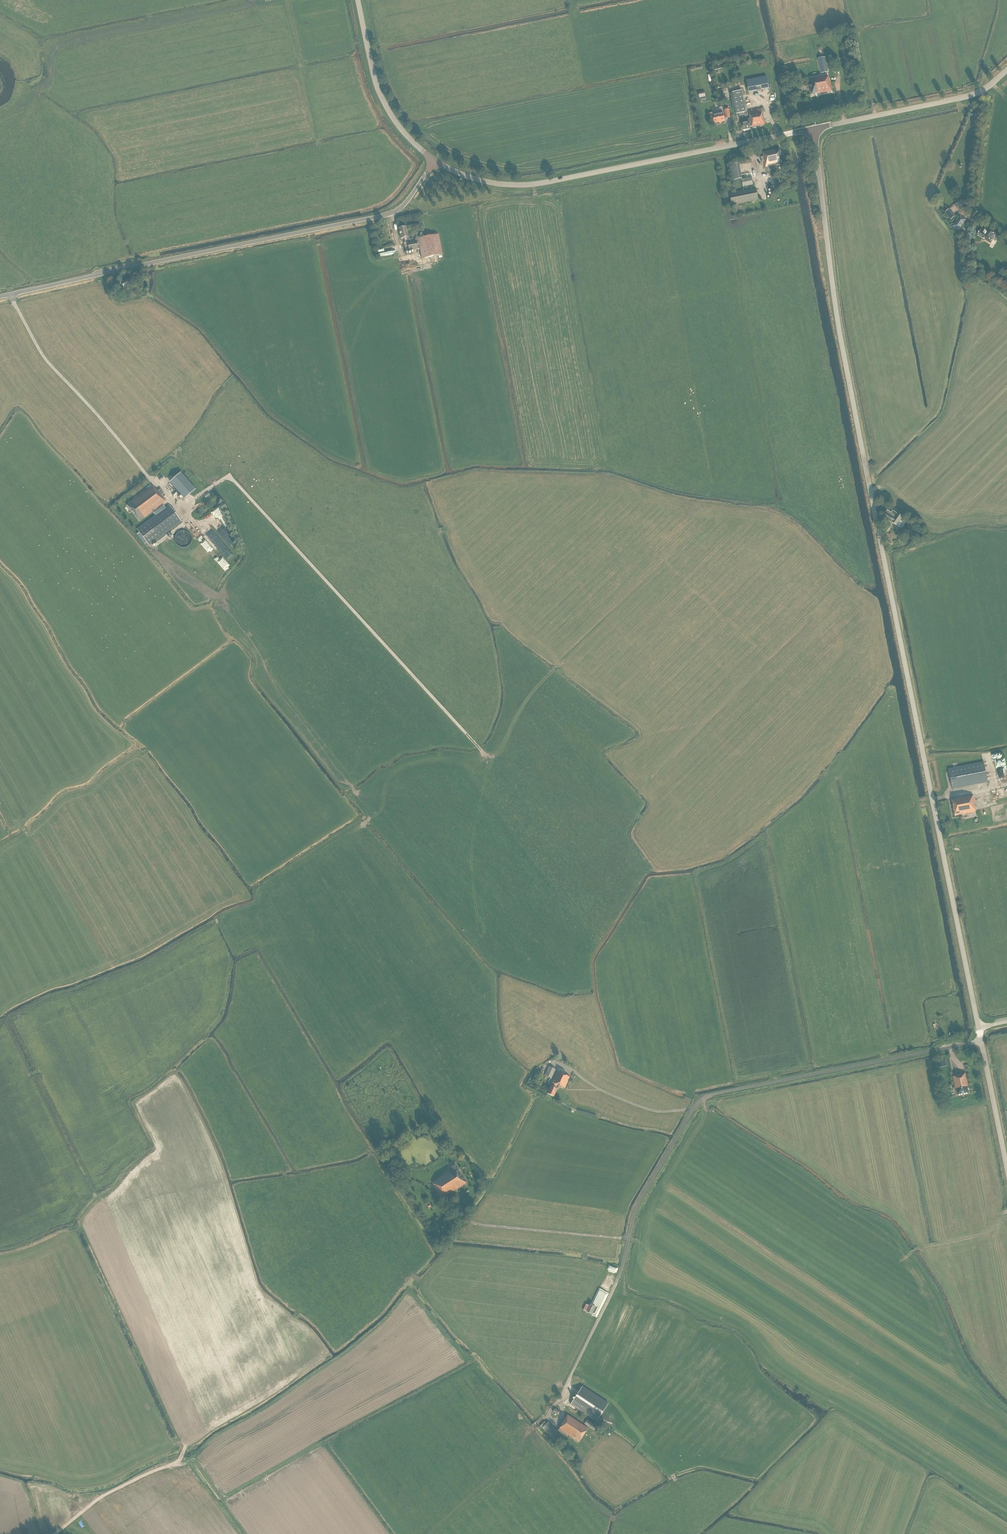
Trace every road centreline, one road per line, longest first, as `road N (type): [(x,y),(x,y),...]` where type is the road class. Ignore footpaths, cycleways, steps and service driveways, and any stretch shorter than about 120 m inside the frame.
road 1 (tertiary): [(979,1027),(840,333),(814,128)]
road 2 (track): [(183,509),(232,478),(484,752),(480,765),(431,761),(388,774),(378,811),(354,831)]
road 3 (unclassified): [(617,1279),(638,1203),(704,1098),(981,1041)]
road 4 (tertiary): [(0,297),(391,213),(435,160)]
road 5 (tertiary): [(435,160),(489,182),(533,184),(814,128)]
road 6 (tertiary): [(814,128),(971,95),(1006,70)]
road 7 (tertiary): [(435,160),(383,100),(358,0)]
road 8 (tertiary): [(1006,1168),(981,1041)]
road 9 (track): [(484,752),(502,752),(518,708),(560,665)]

